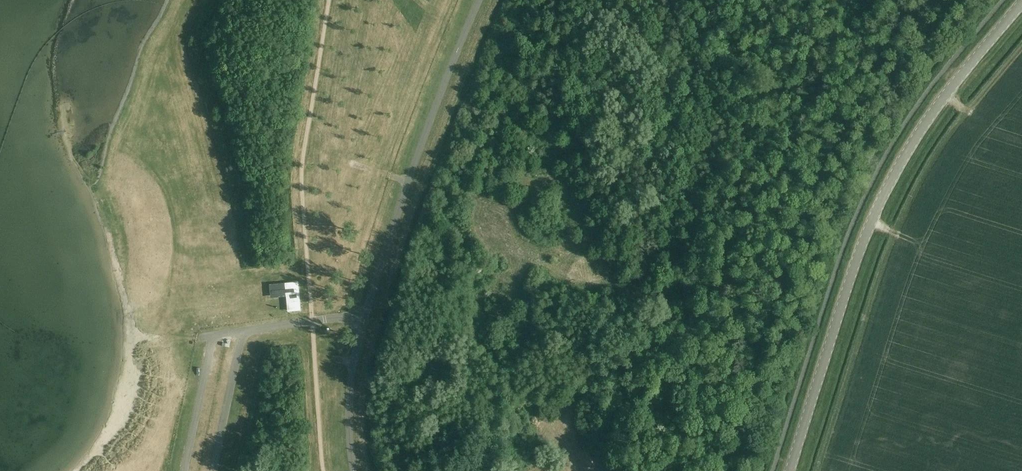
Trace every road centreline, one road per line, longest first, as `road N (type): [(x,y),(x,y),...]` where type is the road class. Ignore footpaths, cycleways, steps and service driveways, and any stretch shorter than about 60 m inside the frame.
road 1 (tertiary): [(789,470),(860,247),(907,148),(1021,1)]
road 2 (unclassified): [(477,0),(362,315),(347,393),(354,470)]

